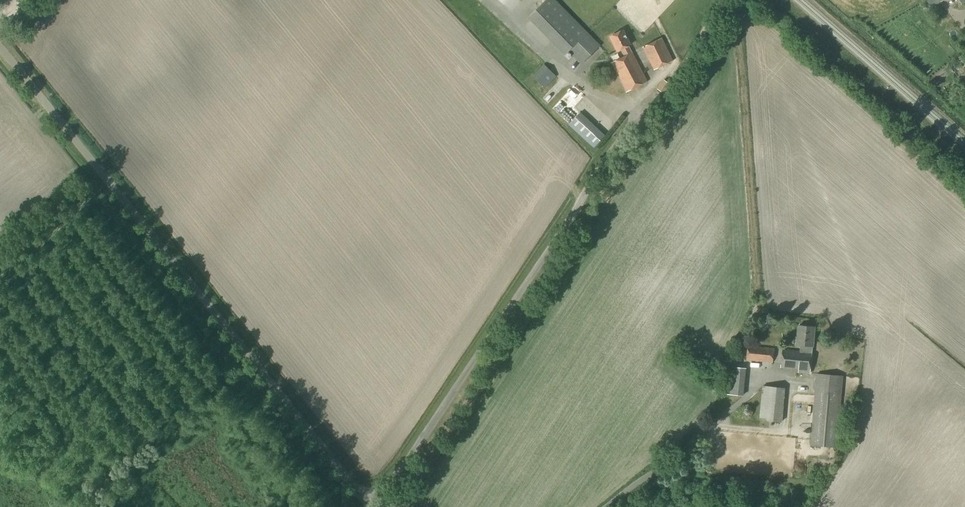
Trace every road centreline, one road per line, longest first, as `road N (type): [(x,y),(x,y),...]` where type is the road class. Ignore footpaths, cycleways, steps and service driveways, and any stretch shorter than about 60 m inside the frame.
road 1 (unclassified): [(372,506),(605,160),(666,101),(725,0)]
road 2 (unclassified): [(368,506),(0,51)]
road 3 (track): [(761,293),(733,0)]
road 4 (track): [(610,506),(757,384)]

